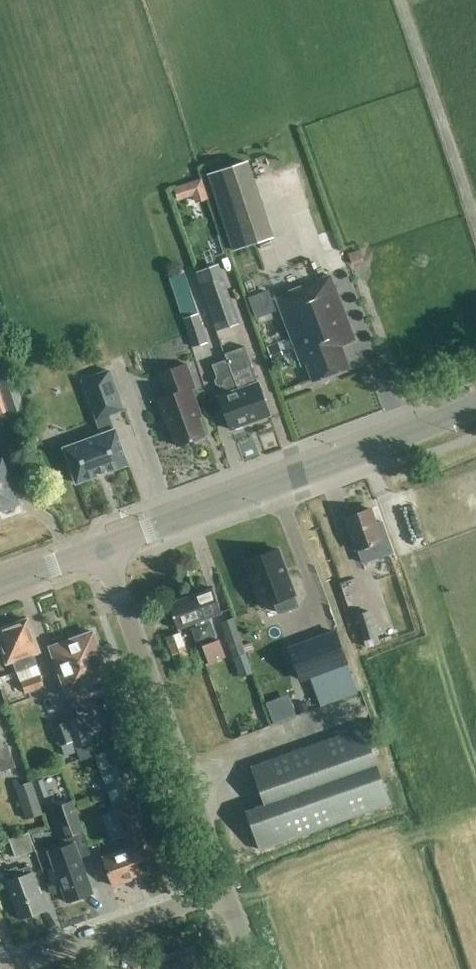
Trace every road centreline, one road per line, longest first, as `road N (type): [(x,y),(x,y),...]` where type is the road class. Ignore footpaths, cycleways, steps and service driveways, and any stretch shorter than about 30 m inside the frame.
road 1 (tertiary): [(103,547),(475,406)]
road 2 (unclassified): [(226,891),(103,547)]
road 3 (residential): [(3,968),(226,891)]

